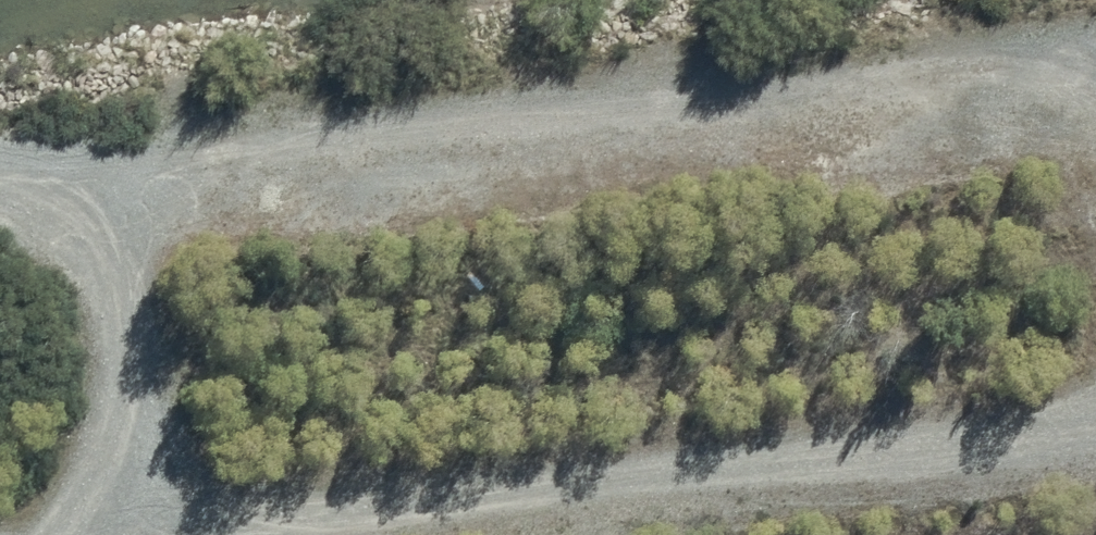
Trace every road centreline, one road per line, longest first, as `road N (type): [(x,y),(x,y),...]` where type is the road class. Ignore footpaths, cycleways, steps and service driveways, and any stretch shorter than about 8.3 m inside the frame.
road 1 (track): [(0,214),(303,140),(972,61),(1072,70),(1095,84)]
road 2 (track): [(1095,389),(1011,427),(952,438),(232,534)]
road 3 (track): [(0,217),(68,274),(100,329),(109,392),(100,464),(75,534)]

